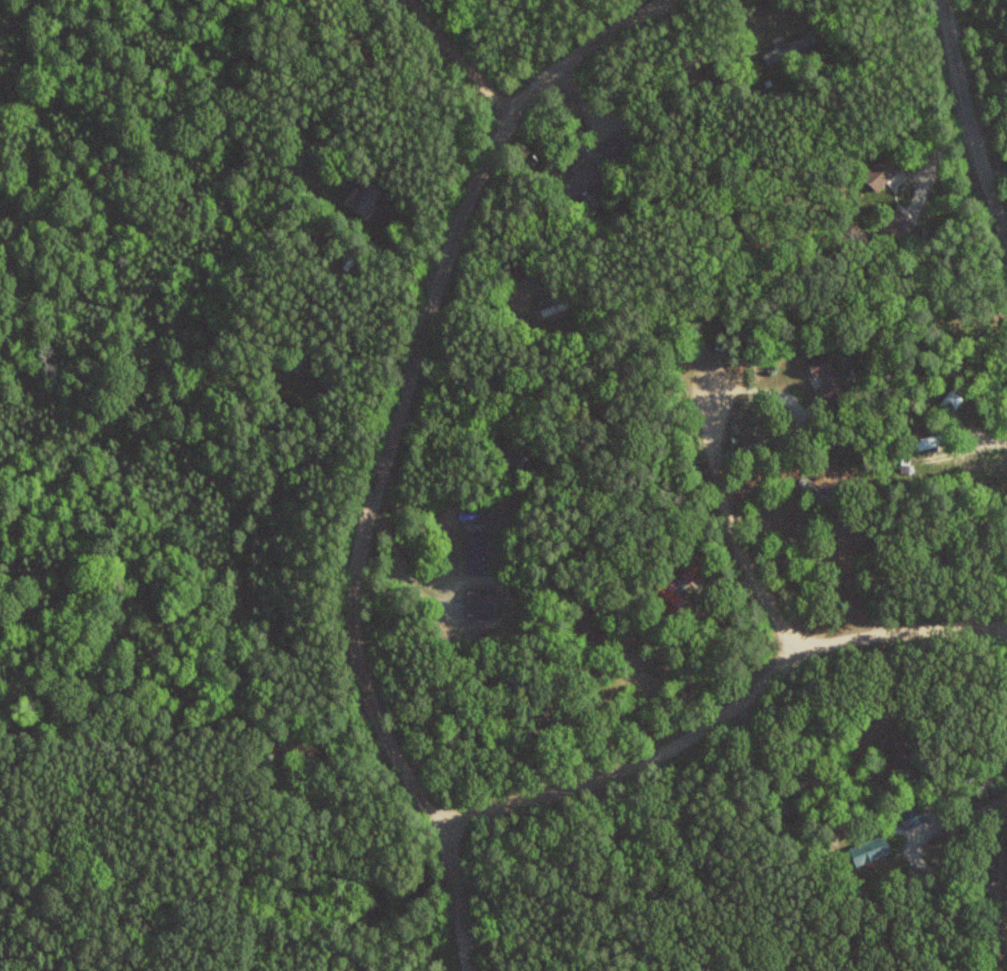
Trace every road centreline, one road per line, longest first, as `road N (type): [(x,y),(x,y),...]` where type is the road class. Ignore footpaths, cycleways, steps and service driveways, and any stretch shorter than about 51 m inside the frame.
road 1 (residential): [(663,0),(559,64),(513,115),(483,167),(438,283),(350,584),(356,655),(373,710),(443,824),(465,970)]
road 2 (residential): [(443,824),(673,747),(800,651),(876,631),(1006,626)]
road 3 (track): [(0,557),(33,562),(111,615),(223,718),(321,752),(381,726)]
road 4 (residential): [(800,651),(734,538),(716,472),(711,399)]
road 5 (residential): [(1006,243),(943,0)]
road 6 (residential): [(513,115),(414,0)]
road 7 (residential): [(1001,970),(1006,836)]

